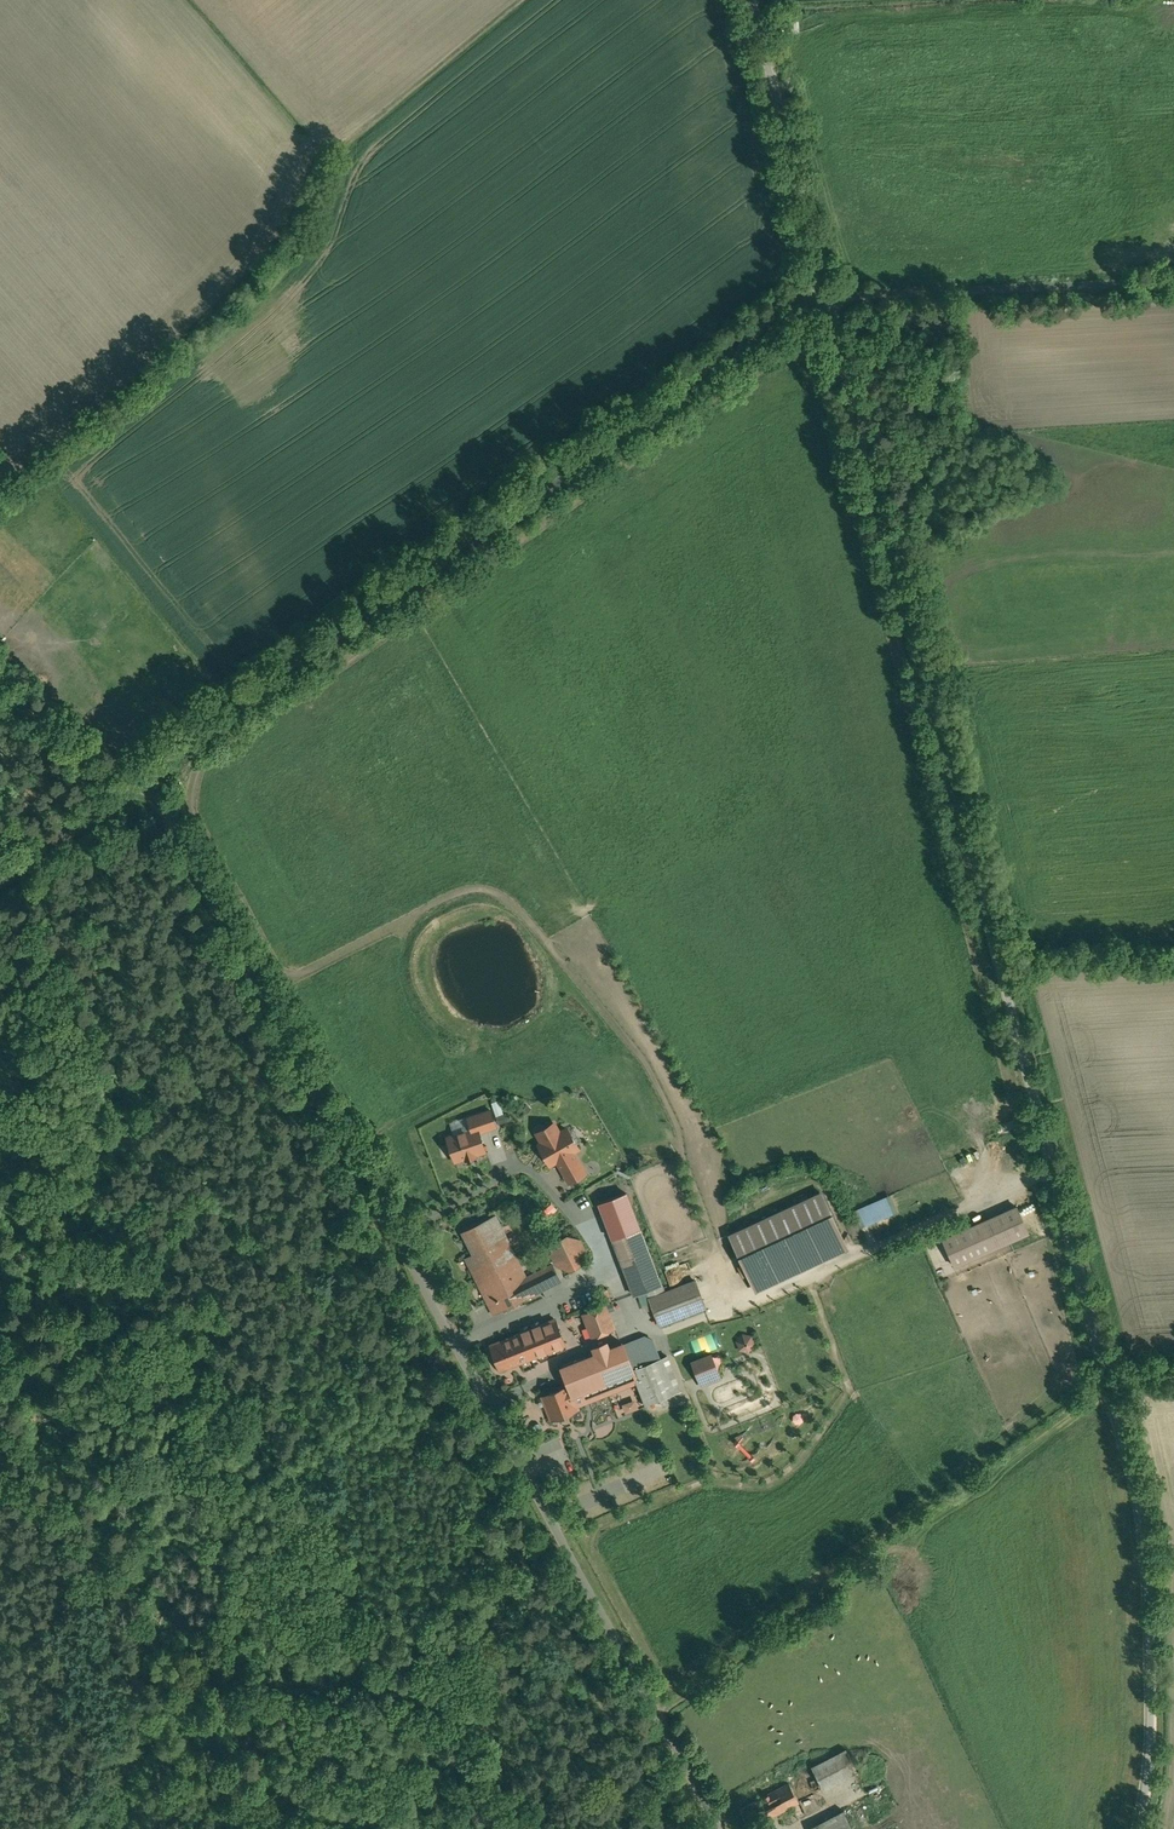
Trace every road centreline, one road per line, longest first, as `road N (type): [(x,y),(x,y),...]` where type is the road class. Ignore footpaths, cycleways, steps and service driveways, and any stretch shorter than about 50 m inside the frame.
road 1 (unclassified): [(1144,1828),(1161,1680),(1153,1522),(1109,1381),(1092,1283),(823,298)]
road 2 (unclassified): [(719,1828),(133,759)]
road 3 (unclassified): [(133,759),(823,298)]
road 4 (track): [(657,1715),(1109,1381),(1173,1377)]
road 5 (unclassified): [(823,298),(1173,285)]
road 6 (unclassified): [(823,298),(750,0)]
road 7 (track): [(842,1257),(1059,1162)]
road 8 (track): [(334,141),(357,135),(521,0)]
road 9 (unclassified): [(0,864),(133,759)]

